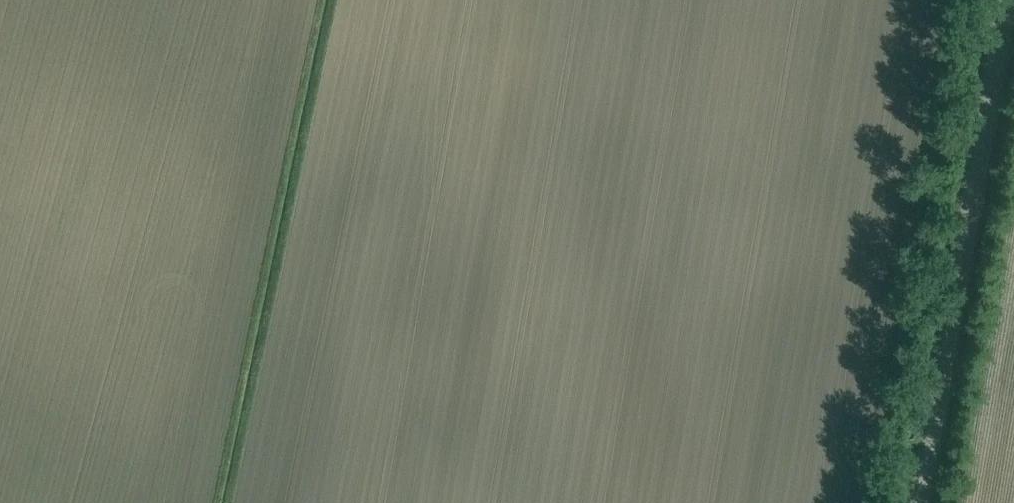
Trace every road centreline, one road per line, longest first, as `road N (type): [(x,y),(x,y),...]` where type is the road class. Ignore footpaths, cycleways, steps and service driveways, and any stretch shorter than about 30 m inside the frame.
road 1 (unclassified): [(919,502),(1005,0)]

